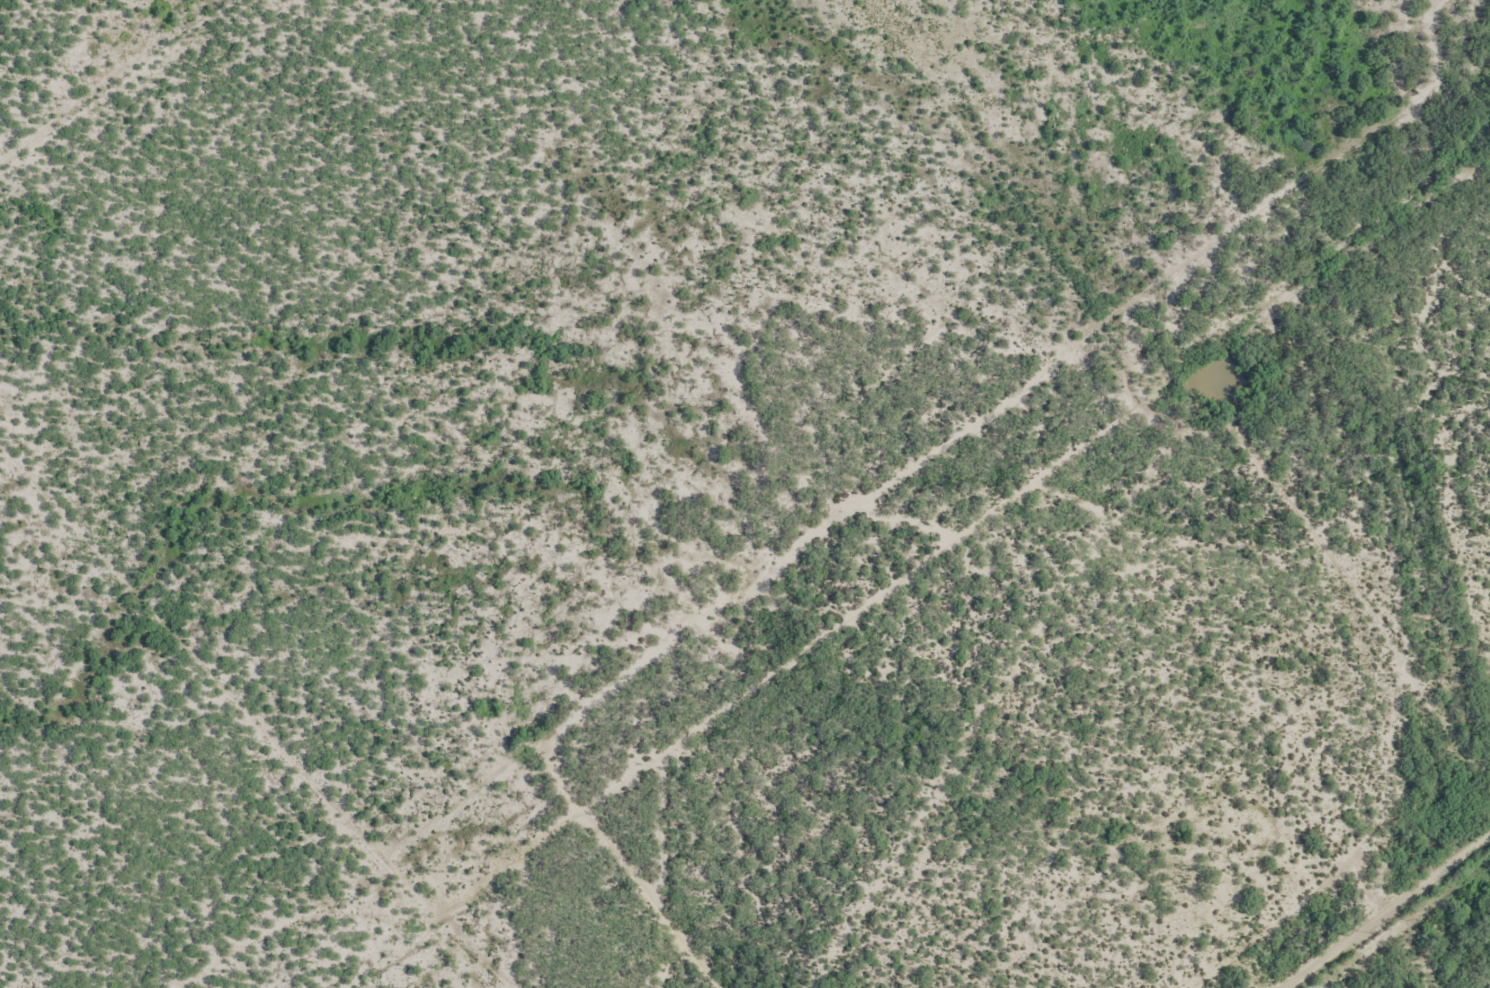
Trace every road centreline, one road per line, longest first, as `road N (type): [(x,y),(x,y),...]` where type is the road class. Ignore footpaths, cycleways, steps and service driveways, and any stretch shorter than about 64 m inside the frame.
road 1 (track): [(1489,867),(1325,987)]

